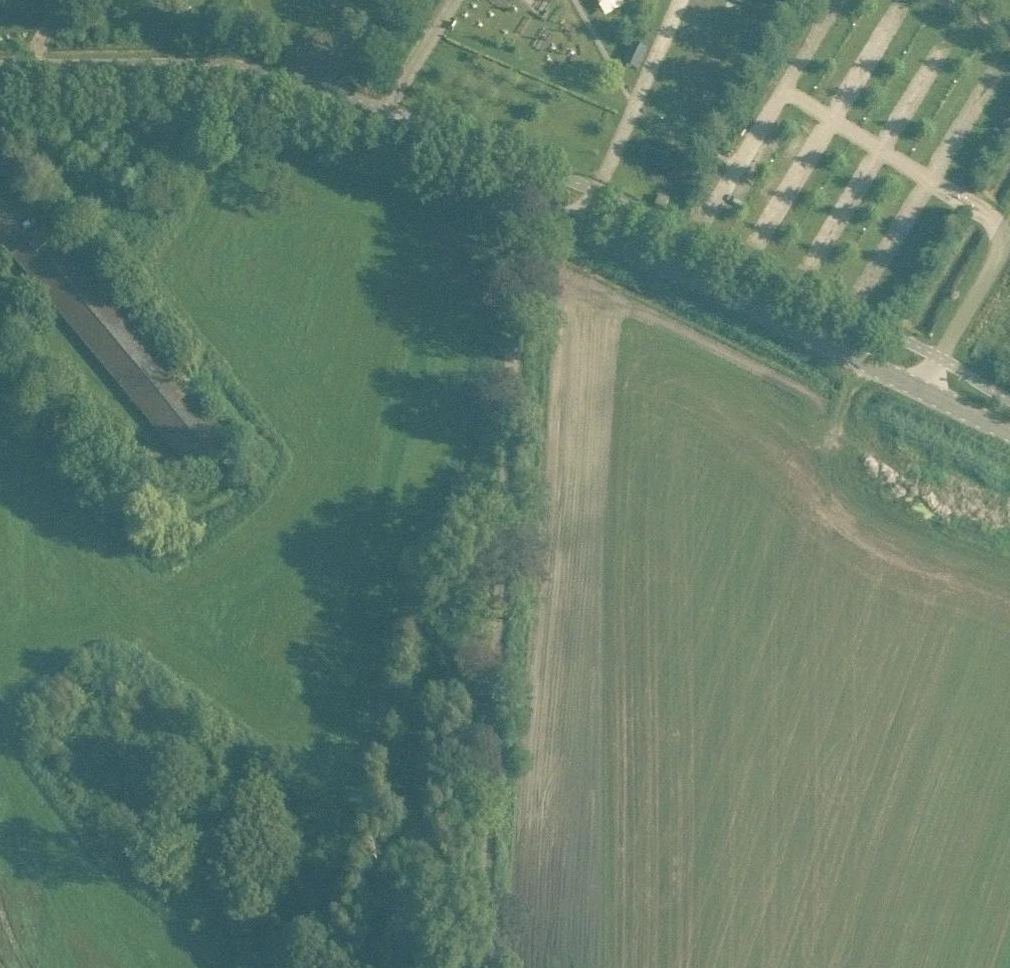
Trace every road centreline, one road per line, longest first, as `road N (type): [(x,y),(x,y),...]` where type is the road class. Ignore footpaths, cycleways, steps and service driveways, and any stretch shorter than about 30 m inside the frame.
road 1 (residential): [(521,201),(483,967)]
road 2 (tertiary): [(521,201),(256,99),(0,94)]
road 3 (tertiary): [(918,385),(521,201)]
road 4 (unclassified): [(1009,231),(918,385)]

